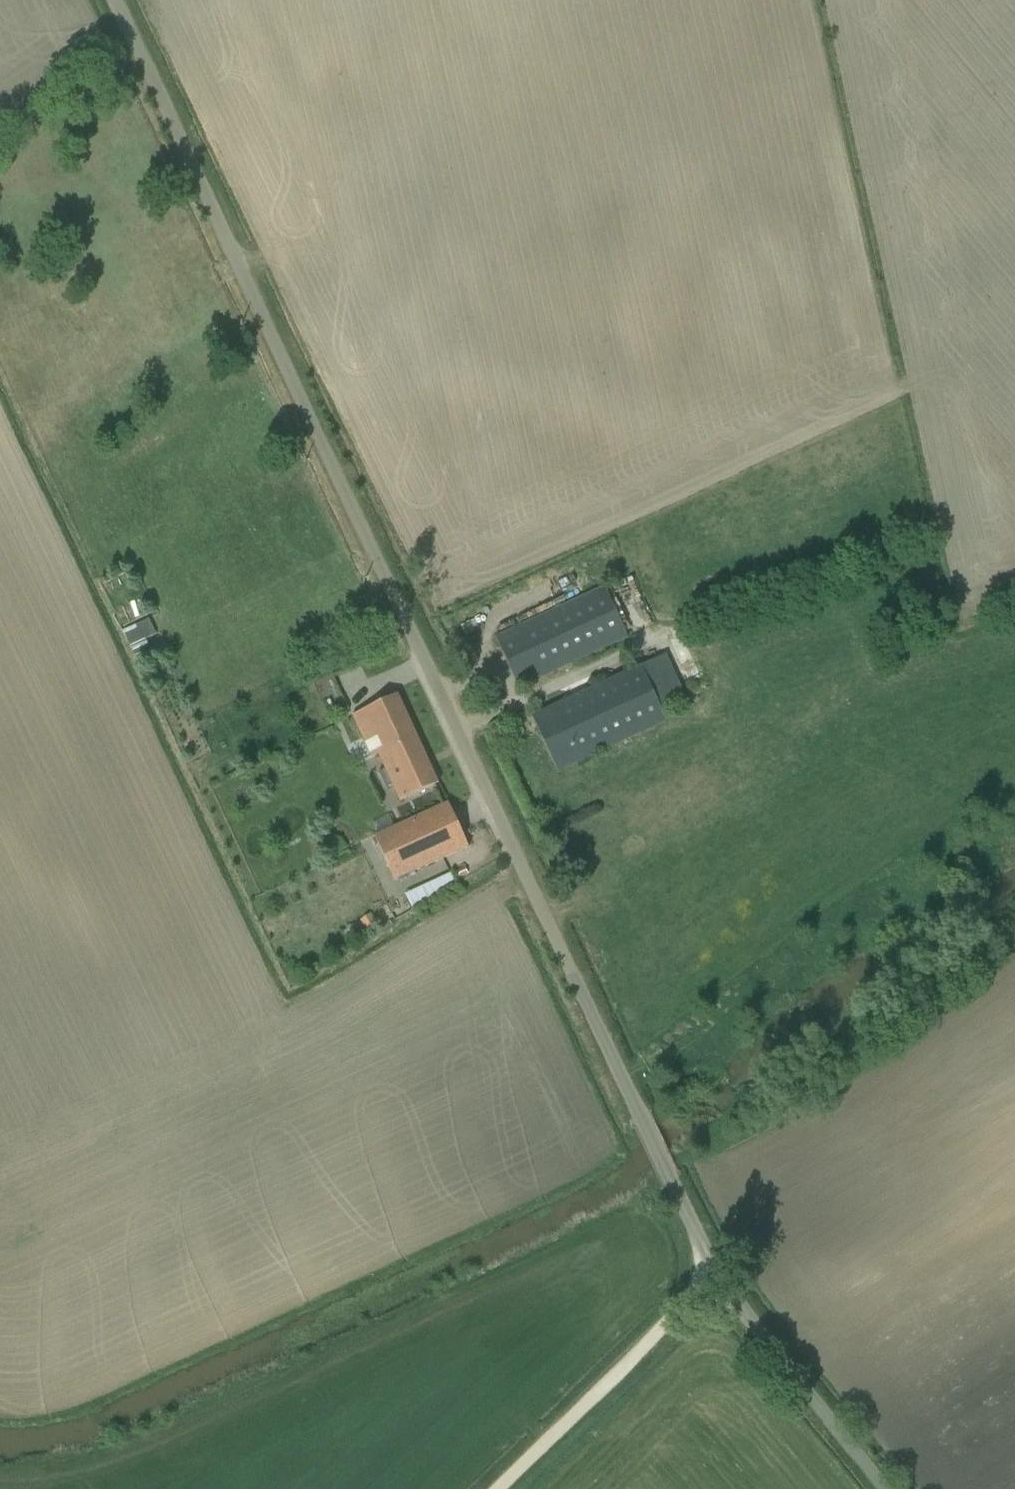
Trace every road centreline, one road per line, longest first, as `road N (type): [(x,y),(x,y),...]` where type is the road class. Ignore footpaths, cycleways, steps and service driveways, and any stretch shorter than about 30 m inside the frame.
road 1 (unclassified): [(114,0),(719,1276),(885,1488)]
road 2 (track): [(499,1488),(719,1276)]

